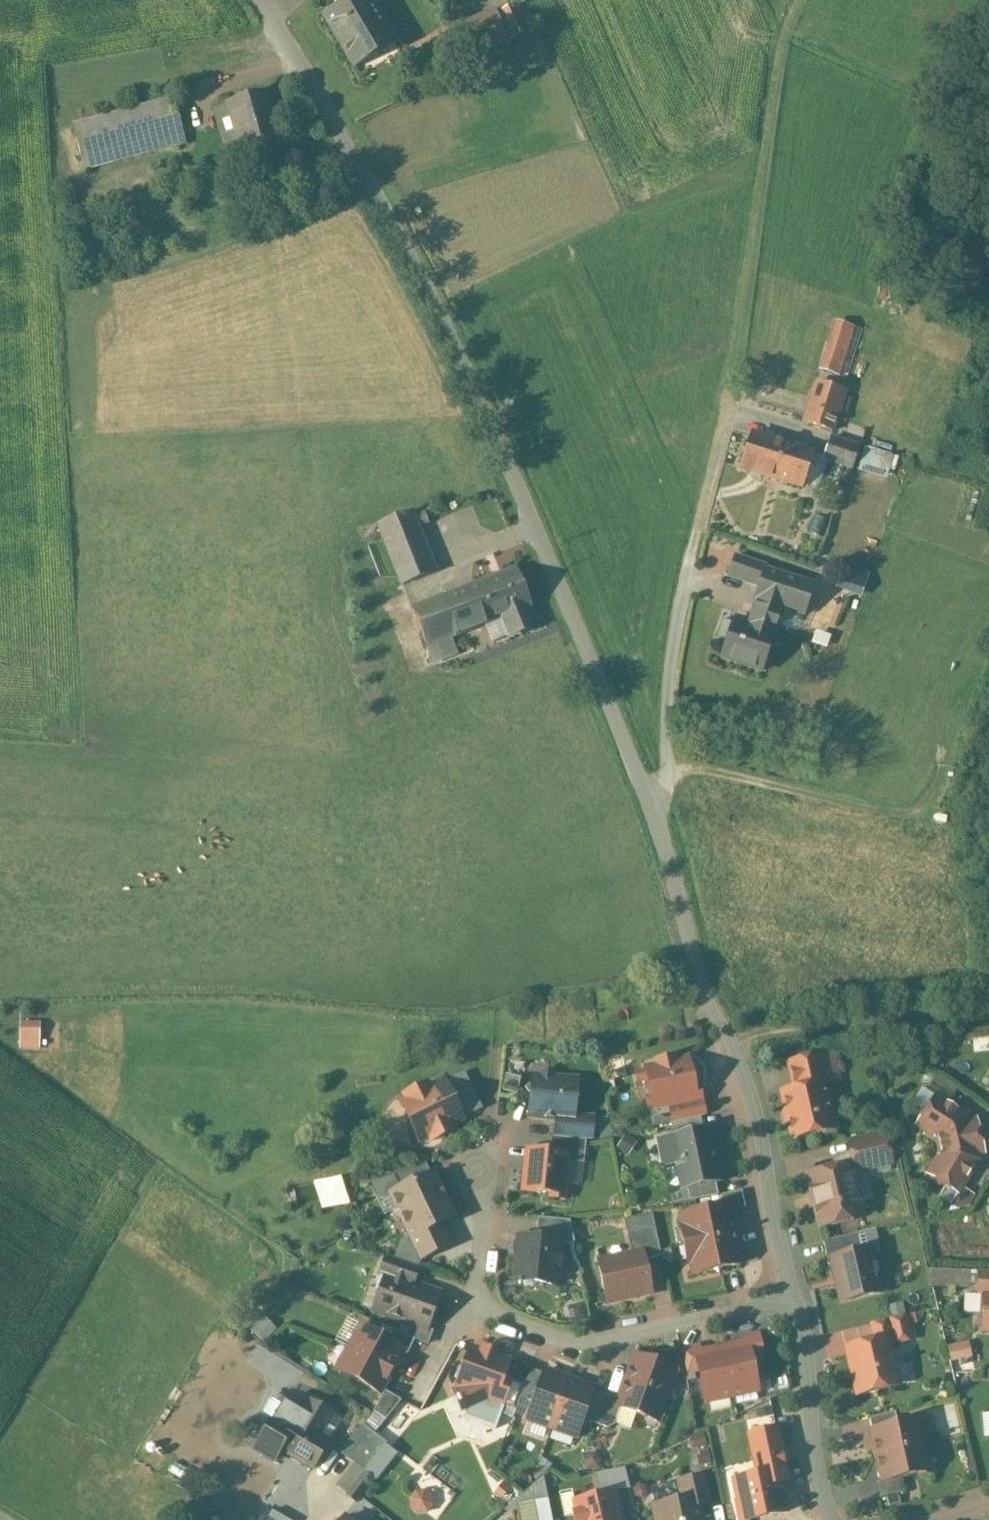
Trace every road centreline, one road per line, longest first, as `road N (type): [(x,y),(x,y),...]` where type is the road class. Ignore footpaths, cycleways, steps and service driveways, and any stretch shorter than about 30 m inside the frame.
road 1 (unclassified): [(257,0),(422,290),(638,769),(706,1000),(732,1045)]
road 2 (track): [(800,0),(783,36),(734,367)]
road 3 (residential): [(793,1299),(589,1344),(469,1304)]
road 4 (residential): [(793,1299),(748,1088),(732,1045)]
road 5 (residential): [(832,1519),(793,1299)]
road 6 (residential): [(469,1304),(485,1210),(480,1170)]

